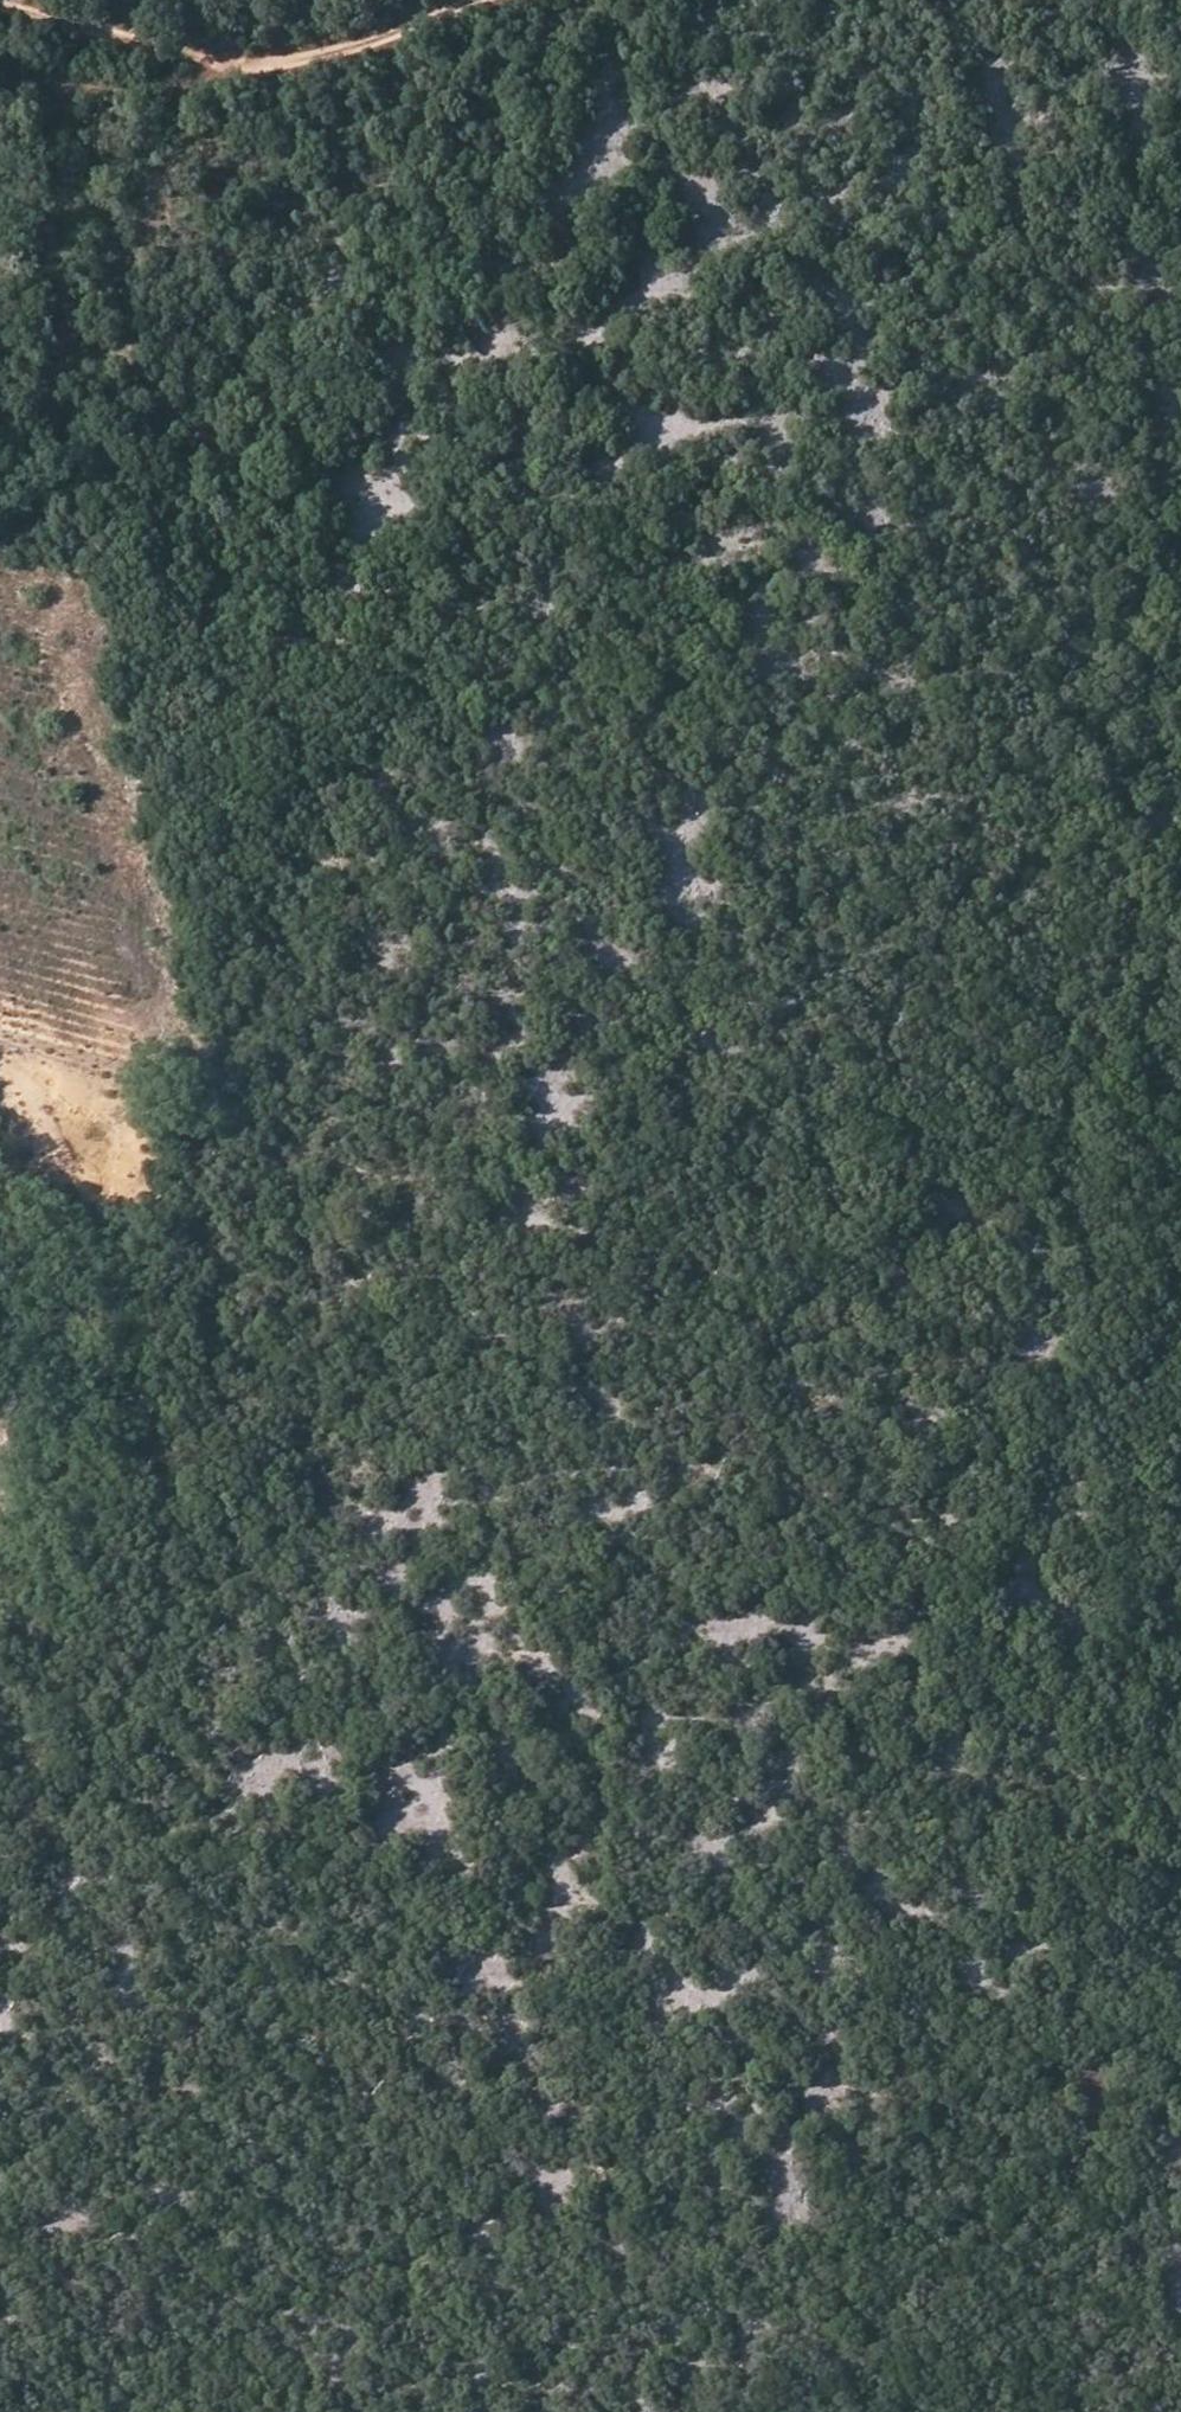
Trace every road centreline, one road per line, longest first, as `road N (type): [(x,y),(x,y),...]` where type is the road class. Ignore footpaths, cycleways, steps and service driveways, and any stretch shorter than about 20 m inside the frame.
road 1 (track): [(0,4),(207,66),(268,69),(378,40),(478,0)]

